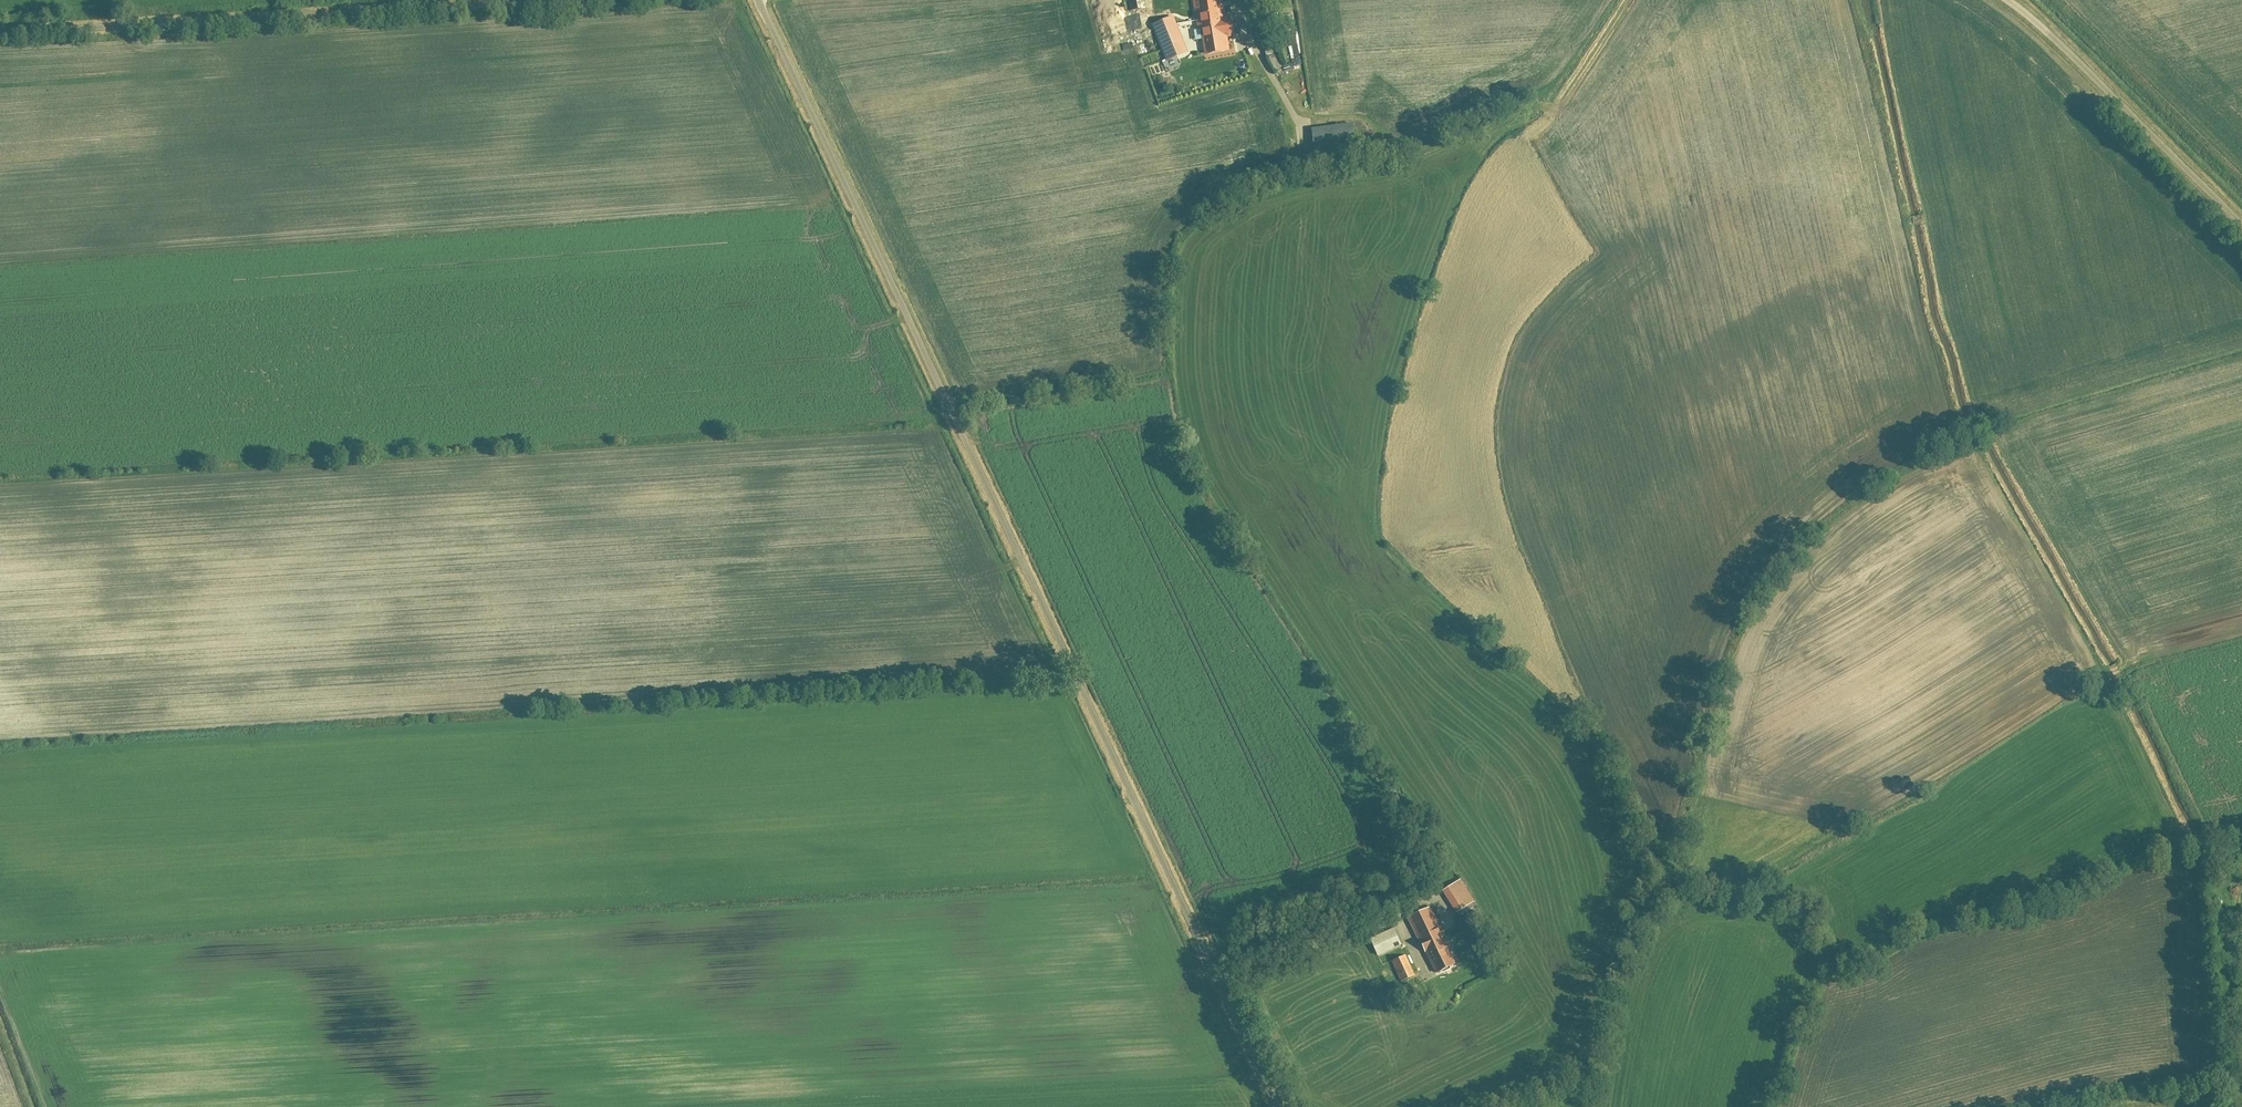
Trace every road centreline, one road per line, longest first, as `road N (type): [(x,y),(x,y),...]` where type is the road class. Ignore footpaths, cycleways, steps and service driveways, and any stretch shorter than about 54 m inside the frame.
road 1 (residential): [(1275,1106),(757,0)]
road 2 (residential): [(500,0),(0,30)]
road 3 (residential): [(2241,230),(1999,0)]
road 4 (track): [(1556,110),(1631,0)]

